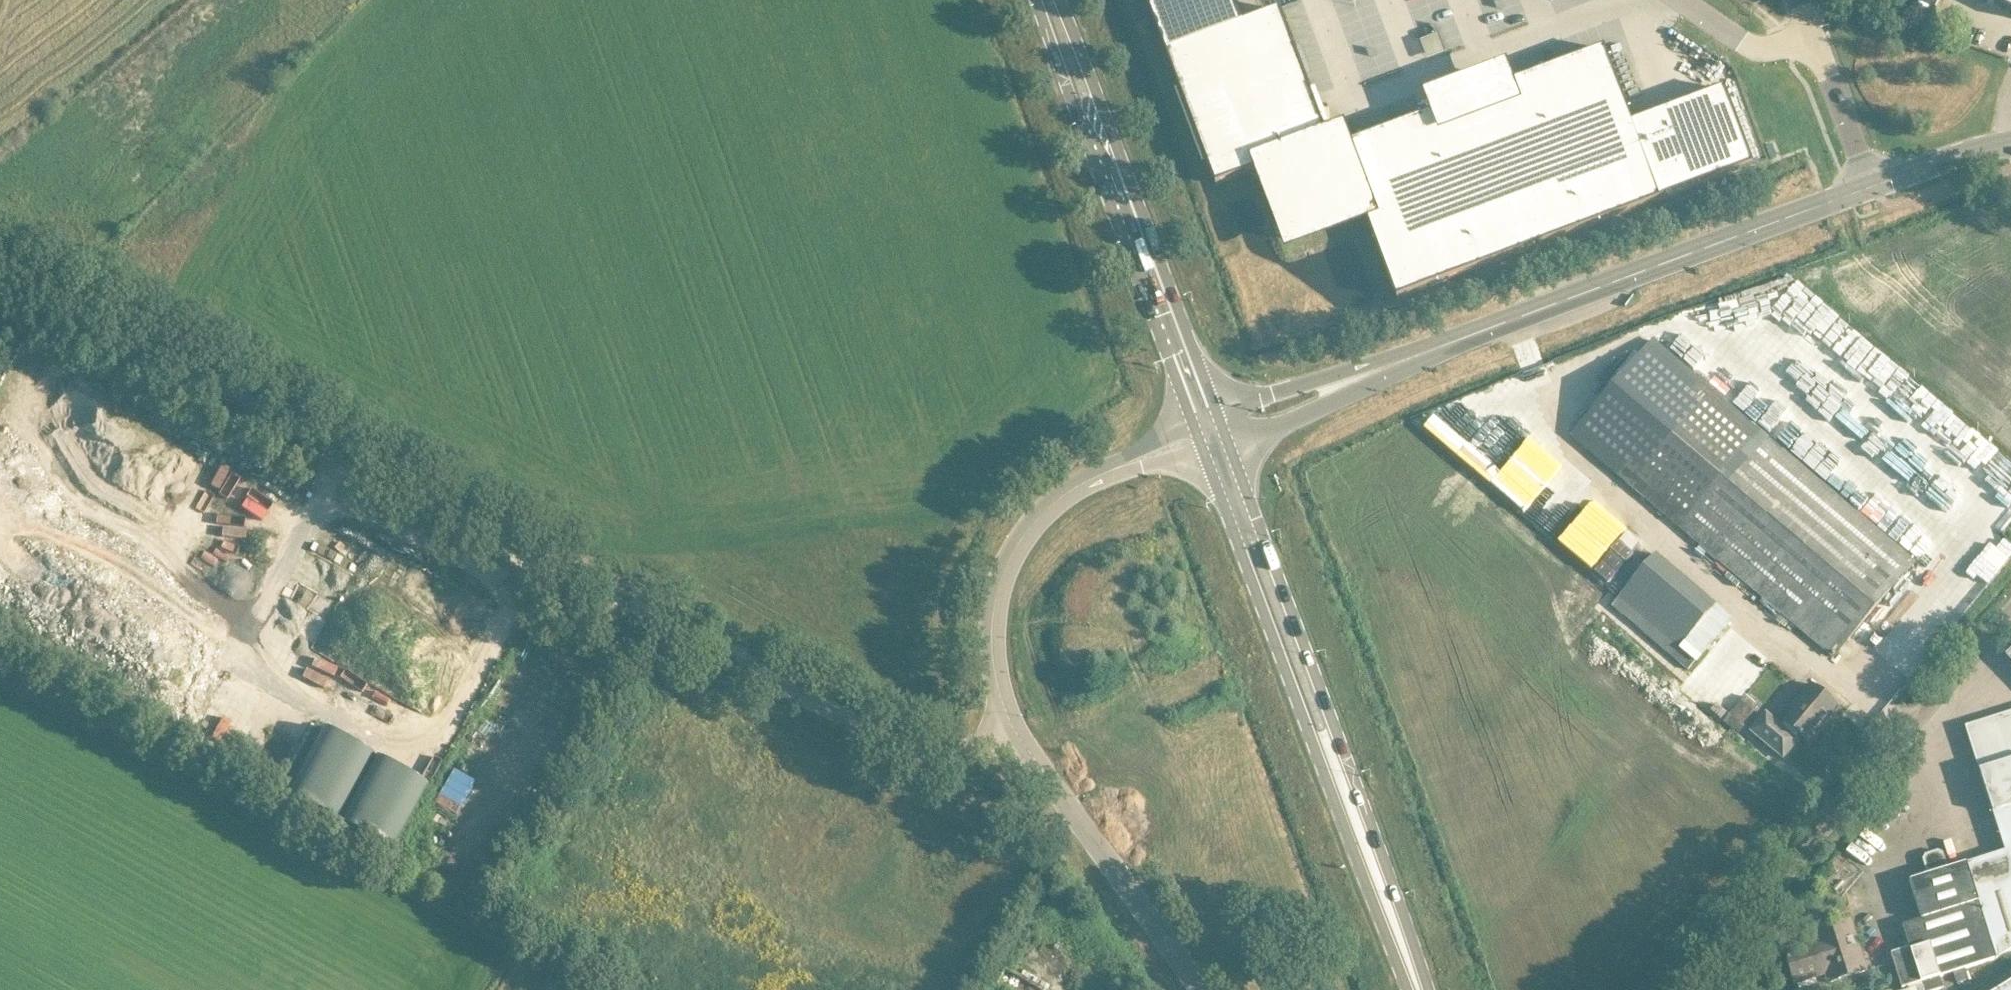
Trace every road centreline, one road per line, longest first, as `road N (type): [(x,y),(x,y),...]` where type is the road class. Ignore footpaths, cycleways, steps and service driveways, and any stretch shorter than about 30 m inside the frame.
road 1 (unclassified): [(1019,735),(970,763),(945,764),(104,325)]
road 2 (tertiary): [(1385,356),(1470,334),(1875,186)]
road 3 (unclassified): [(1690,989),(2010,613)]
road 4 (secondary): [(1415,989),(1293,652)]
road 5 (unclassified): [(1204,989),(1019,735)]
road 6 (secondary): [(1137,237),(1047,0)]
road 7 (unclassified): [(1019,735),(998,637),(1016,570),(1056,512)]
road 8 (secondary): [(1211,479),(1293,652)]
road 9 (secondary): [(1293,652),(1240,469)]
road 10 (unclassified): [(1875,186),(1813,38)]
road 11 (unclassified): [(1813,38),(1760,48),(1681,0)]
road 12 (tertiary): [(1875,186),(2004,144)]
road 13 (secondary): [(1201,356),(1137,237)]
road 14 (secondary): [(1137,237),(1147,302),(1173,365)]
road 15 (tertiary): [(1267,413),(1335,388),(1385,356)]
road 16 (tertiary): [(1385,356),(1325,361),(1257,383)]
road 17 (unclassified): [(1146,436),(1086,473),(1056,512)]

